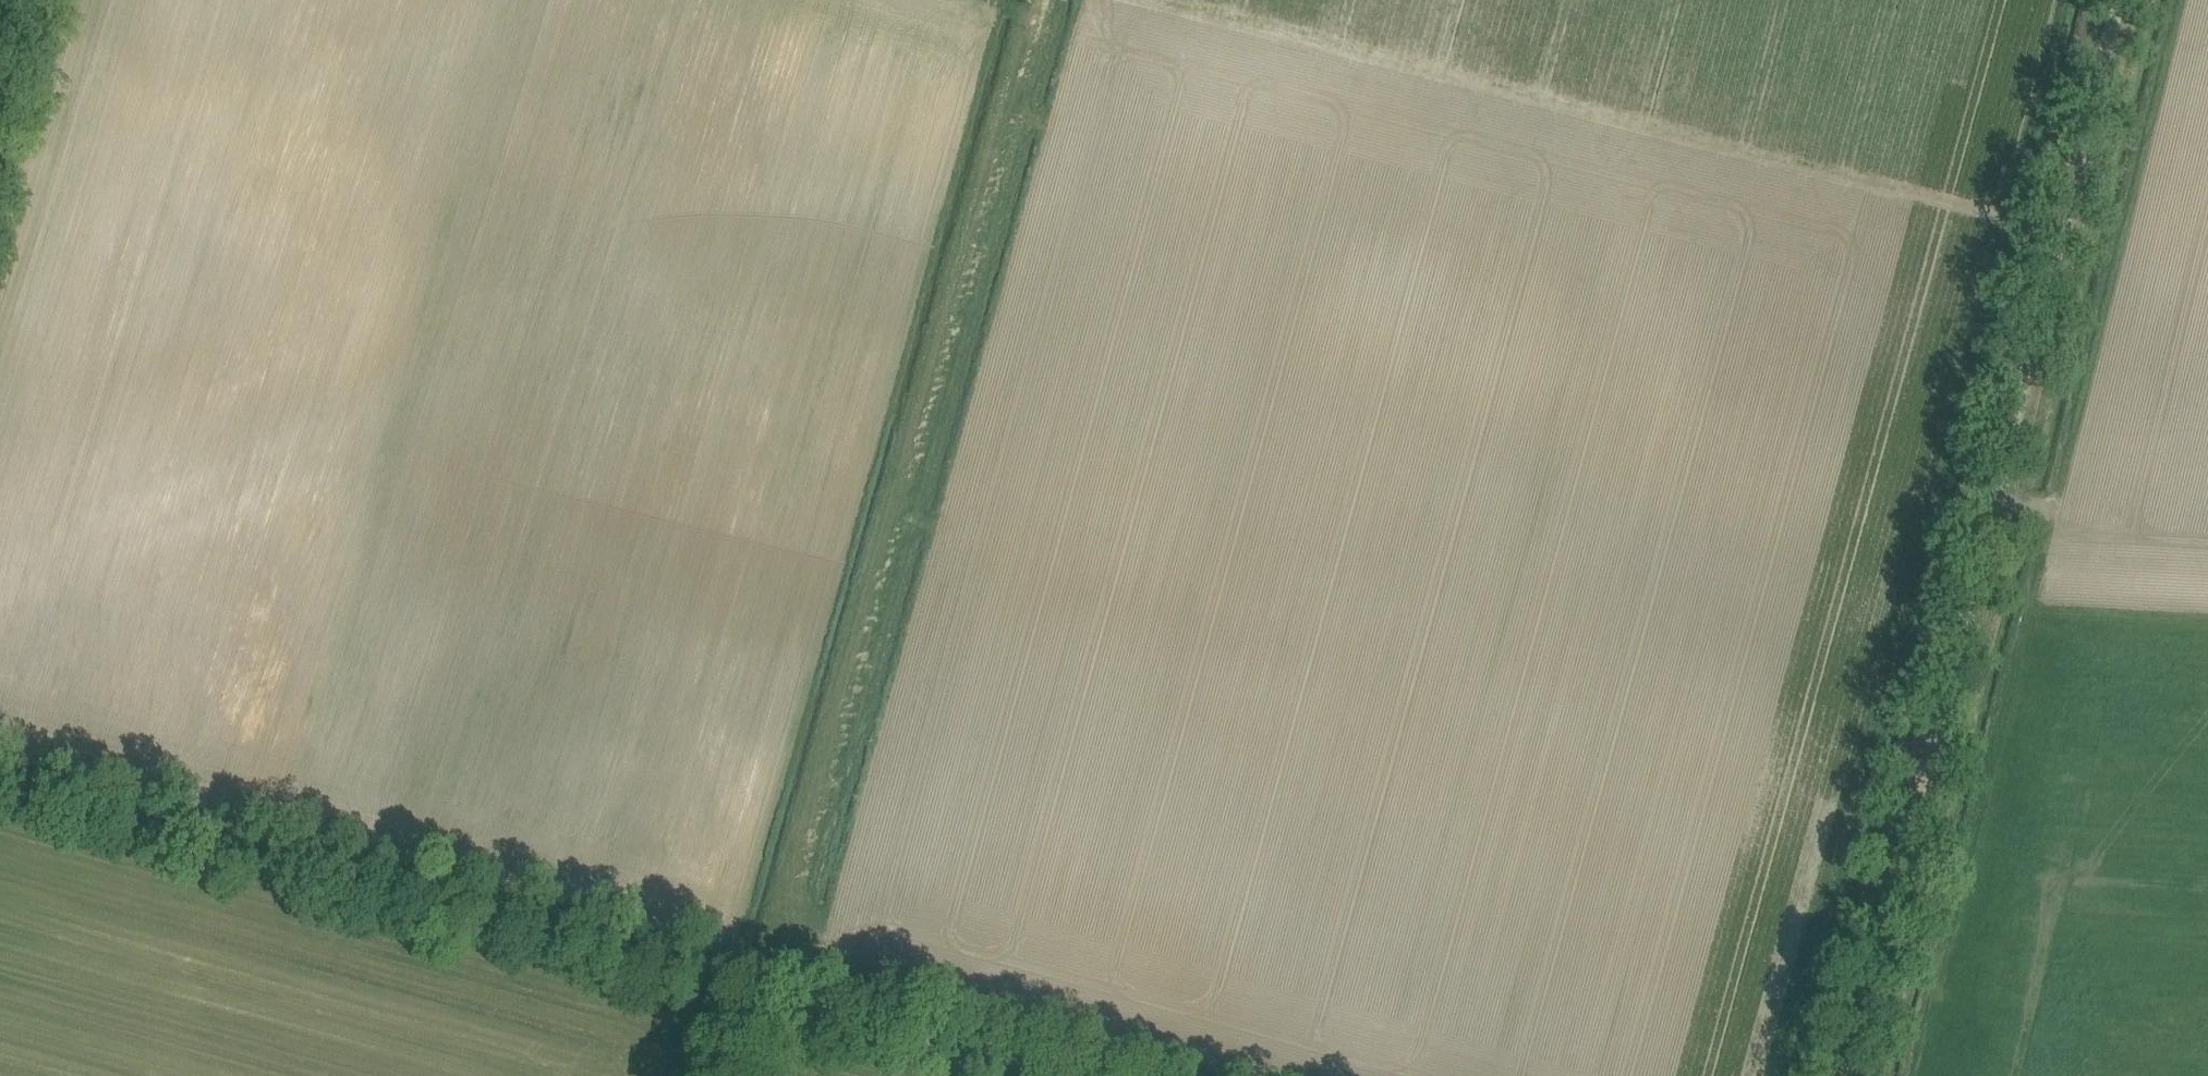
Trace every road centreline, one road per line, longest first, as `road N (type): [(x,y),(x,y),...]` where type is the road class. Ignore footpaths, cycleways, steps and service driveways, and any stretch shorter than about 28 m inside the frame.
road 1 (track): [(0,779),(1081,1075)]
road 2 (track): [(1851,1075),(2117,0)]
road 3 (track): [(1038,0),(764,987)]

